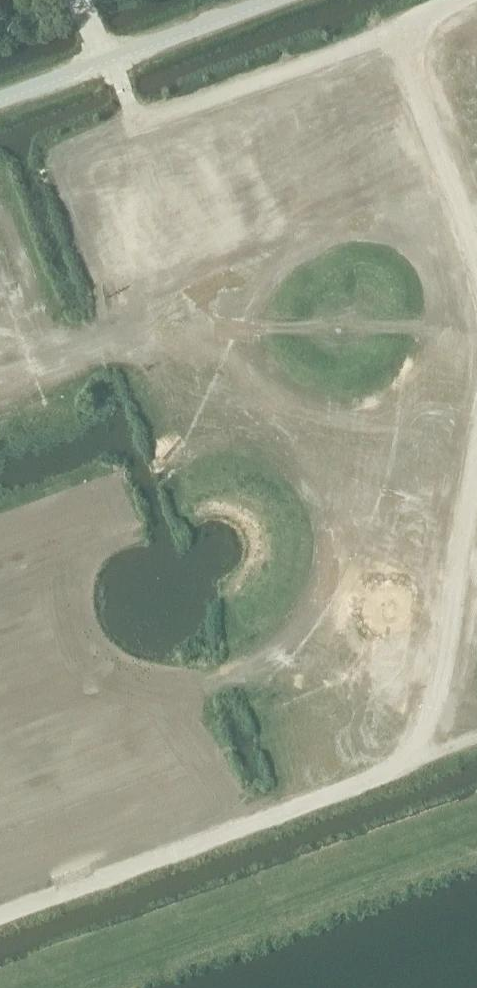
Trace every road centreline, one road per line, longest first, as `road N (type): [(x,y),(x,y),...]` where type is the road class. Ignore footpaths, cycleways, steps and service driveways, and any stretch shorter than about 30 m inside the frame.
road 1 (track): [(403,763),(0,913)]
road 2 (track): [(110,57),(136,125),(412,28)]
road 3 (track): [(476,432),(436,692),(403,763)]
road 4 (track): [(464,0),(425,16),(405,47),(476,274)]

